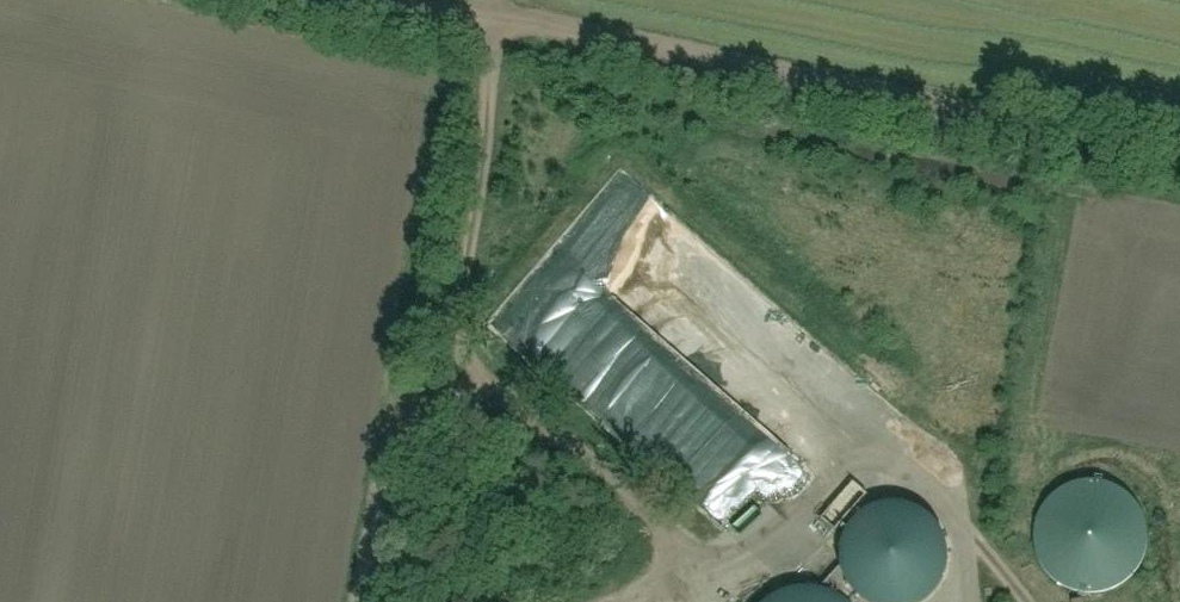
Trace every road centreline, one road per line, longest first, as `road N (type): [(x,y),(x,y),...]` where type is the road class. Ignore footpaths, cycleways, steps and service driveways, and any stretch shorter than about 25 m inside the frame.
road 1 (unclassified): [(1179,161),(495,21)]

